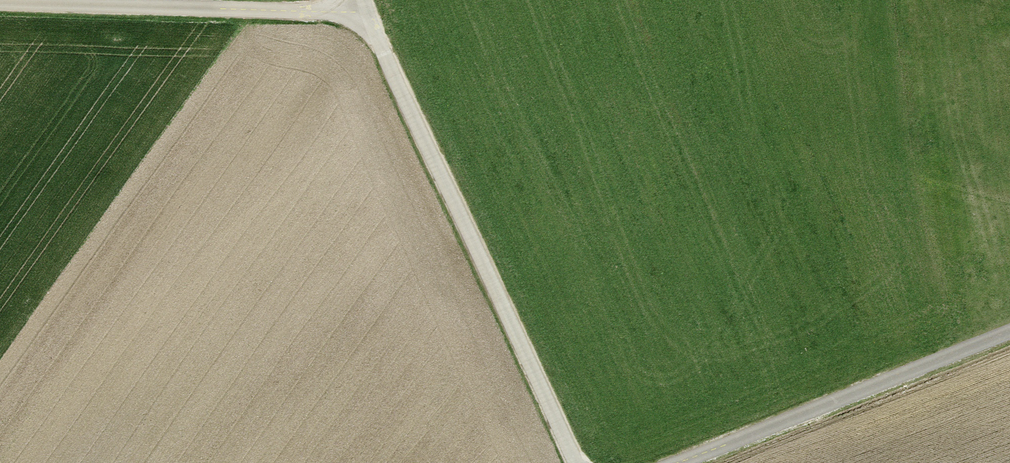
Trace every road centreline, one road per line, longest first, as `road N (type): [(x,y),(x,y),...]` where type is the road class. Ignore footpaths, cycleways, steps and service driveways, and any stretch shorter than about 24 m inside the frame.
road 1 (unclassified): [(576,462),(366,13)]
road 2 (unclassified): [(366,13),(0,1)]
road 3 (unclassified): [(675,462),(1009,331)]

